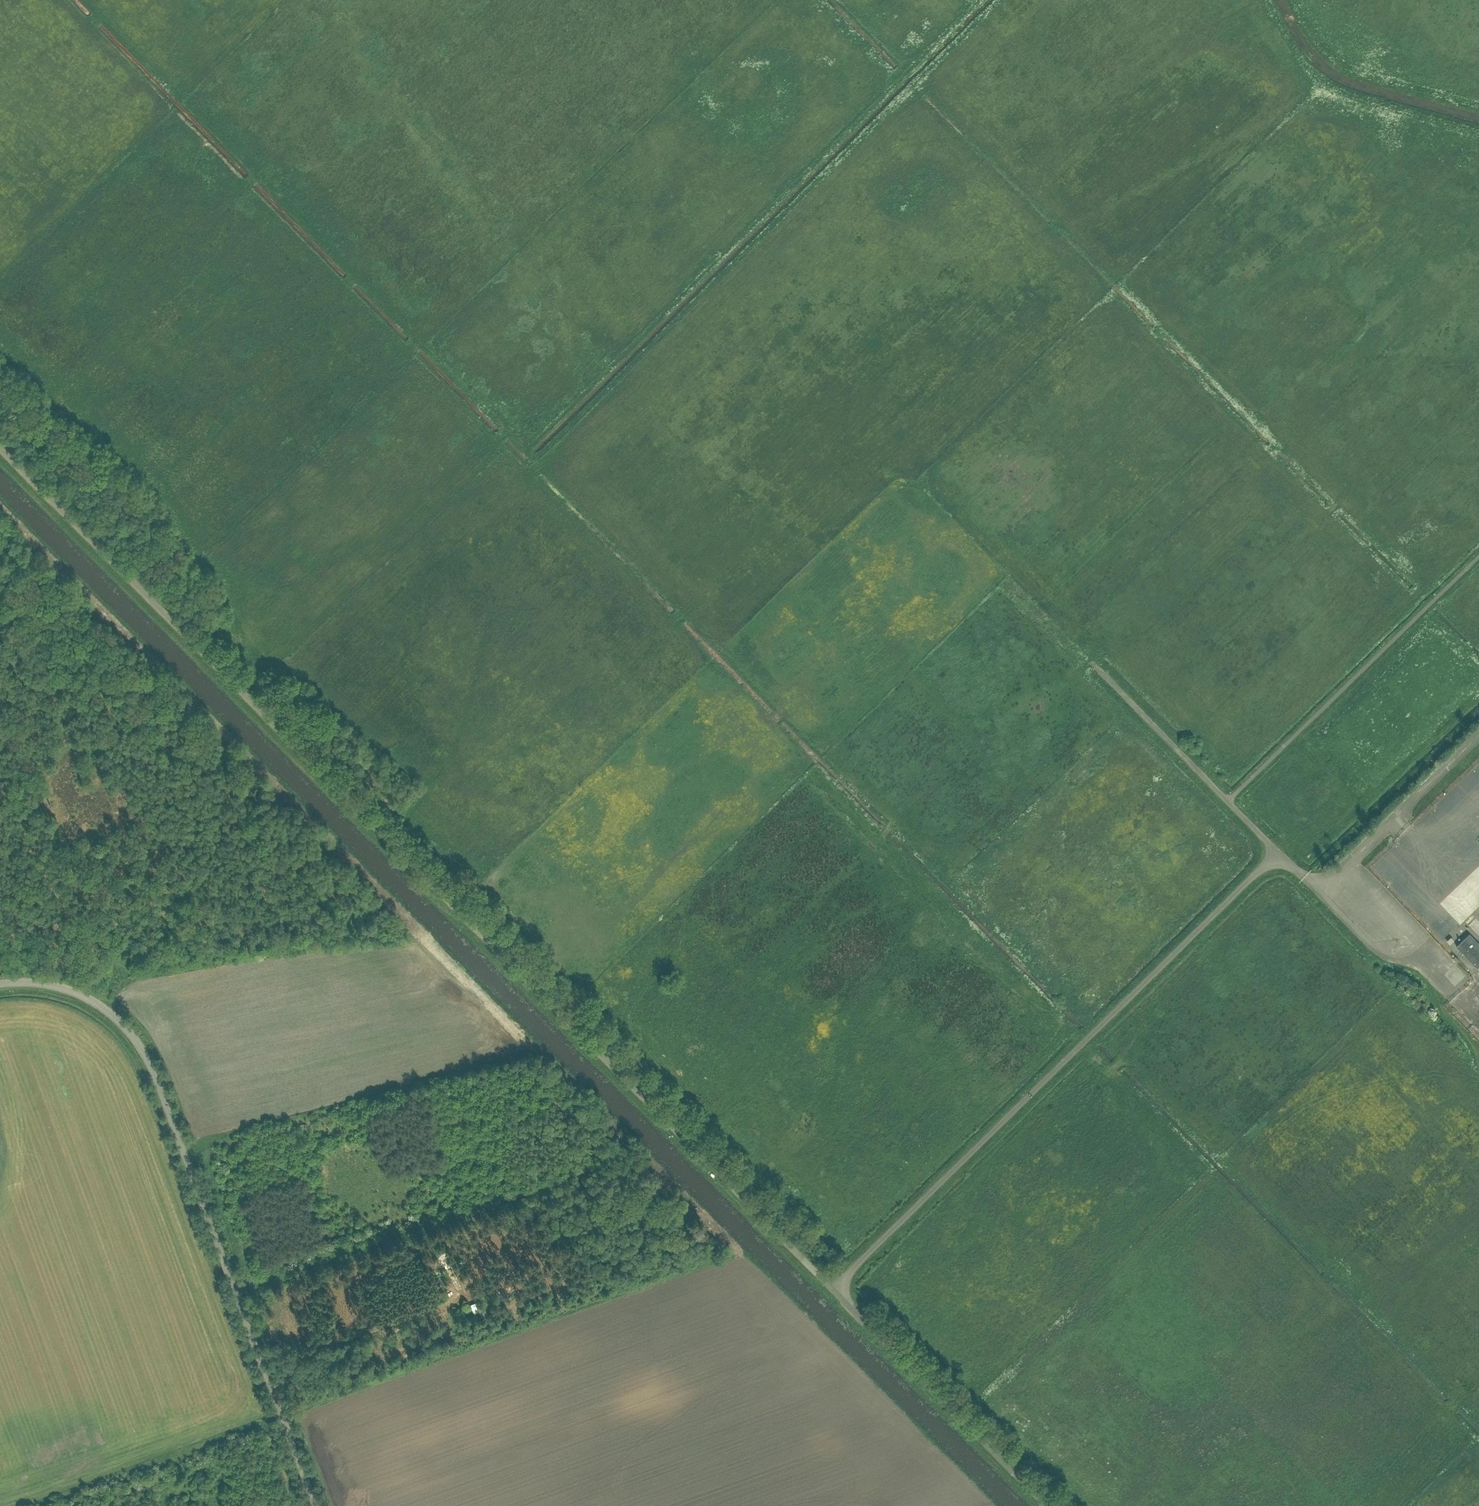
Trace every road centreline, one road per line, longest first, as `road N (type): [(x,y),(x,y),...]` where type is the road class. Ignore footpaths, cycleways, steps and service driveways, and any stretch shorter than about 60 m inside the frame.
road 1 (unclassified): [(834,1288),(0,447)]
road 2 (unclassified): [(834,1288),(1276,853),(1228,800)]
road 3 (unclassified): [(314,1505),(143,1050),(120,1022),(70,989),(0,984)]
road 4 (unclassified): [(1048,1505),(834,1288)]
road 5 (track): [(1228,800),(1097,667)]

